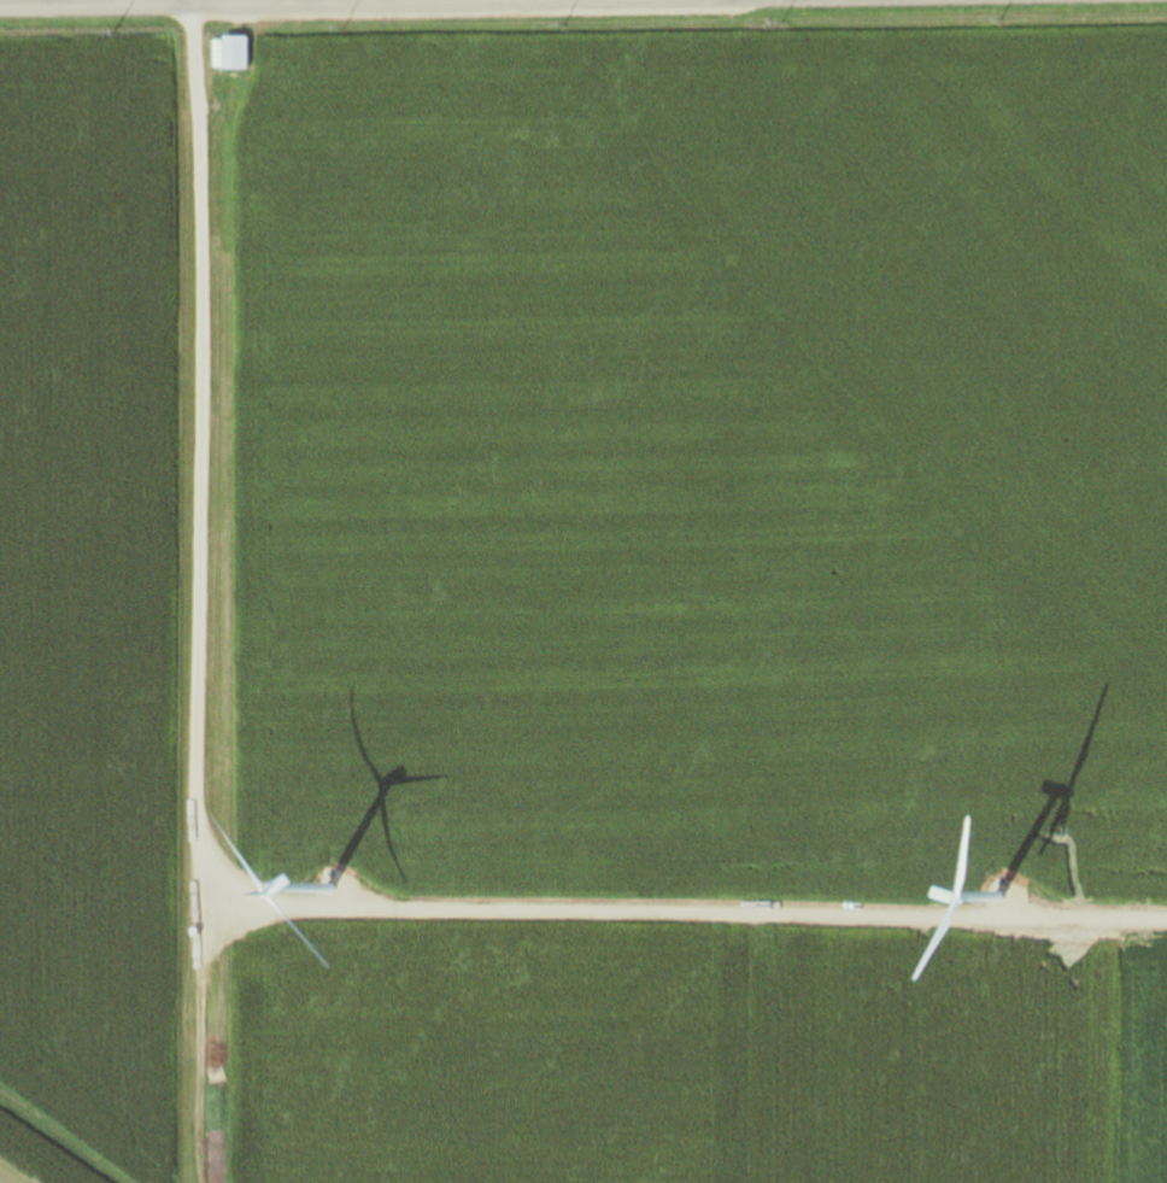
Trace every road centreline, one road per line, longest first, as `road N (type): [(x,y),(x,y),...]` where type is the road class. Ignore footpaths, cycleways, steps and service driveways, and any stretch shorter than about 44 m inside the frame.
road 1 (secondary): [(0,7),(563,0)]

